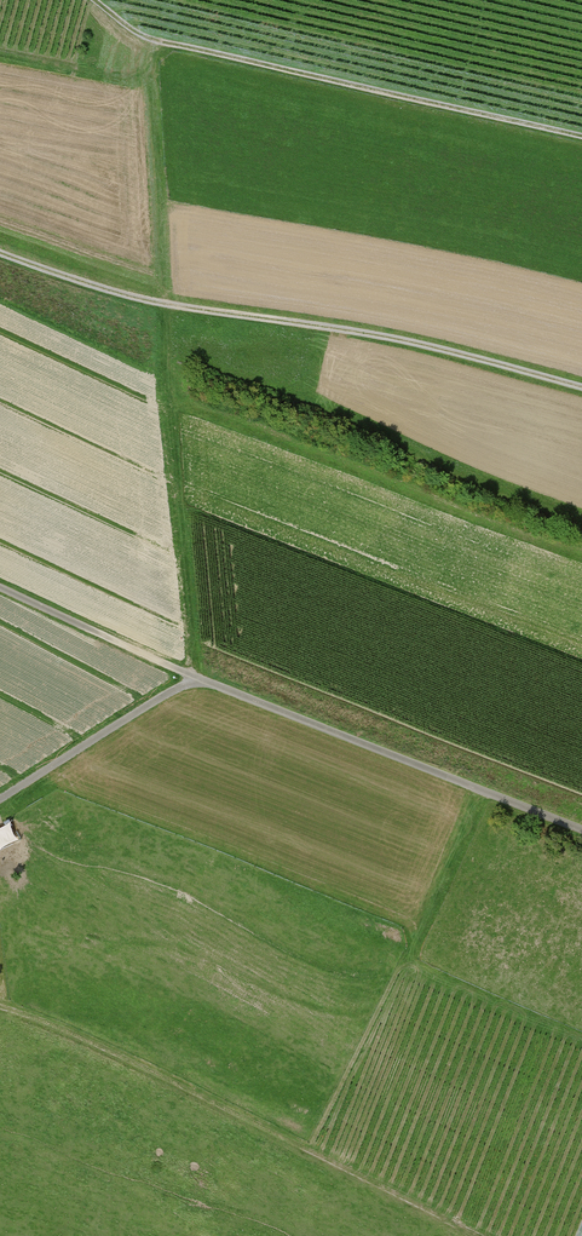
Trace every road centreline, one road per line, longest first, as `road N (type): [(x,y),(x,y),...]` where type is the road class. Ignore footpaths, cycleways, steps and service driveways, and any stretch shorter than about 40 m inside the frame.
road 1 (track): [(581,830),(195,679),(0,588)]
road 2 (track): [(0,254),(105,290),(397,339),(581,389)]
road 3 (track): [(0,1008),(129,1062),(479,1235)]
road 4 (track): [(581,135),(150,39),(93,0)]
road 5 (track): [(165,302),(195,679)]
road 6 (track): [(0,800),(195,679)]

